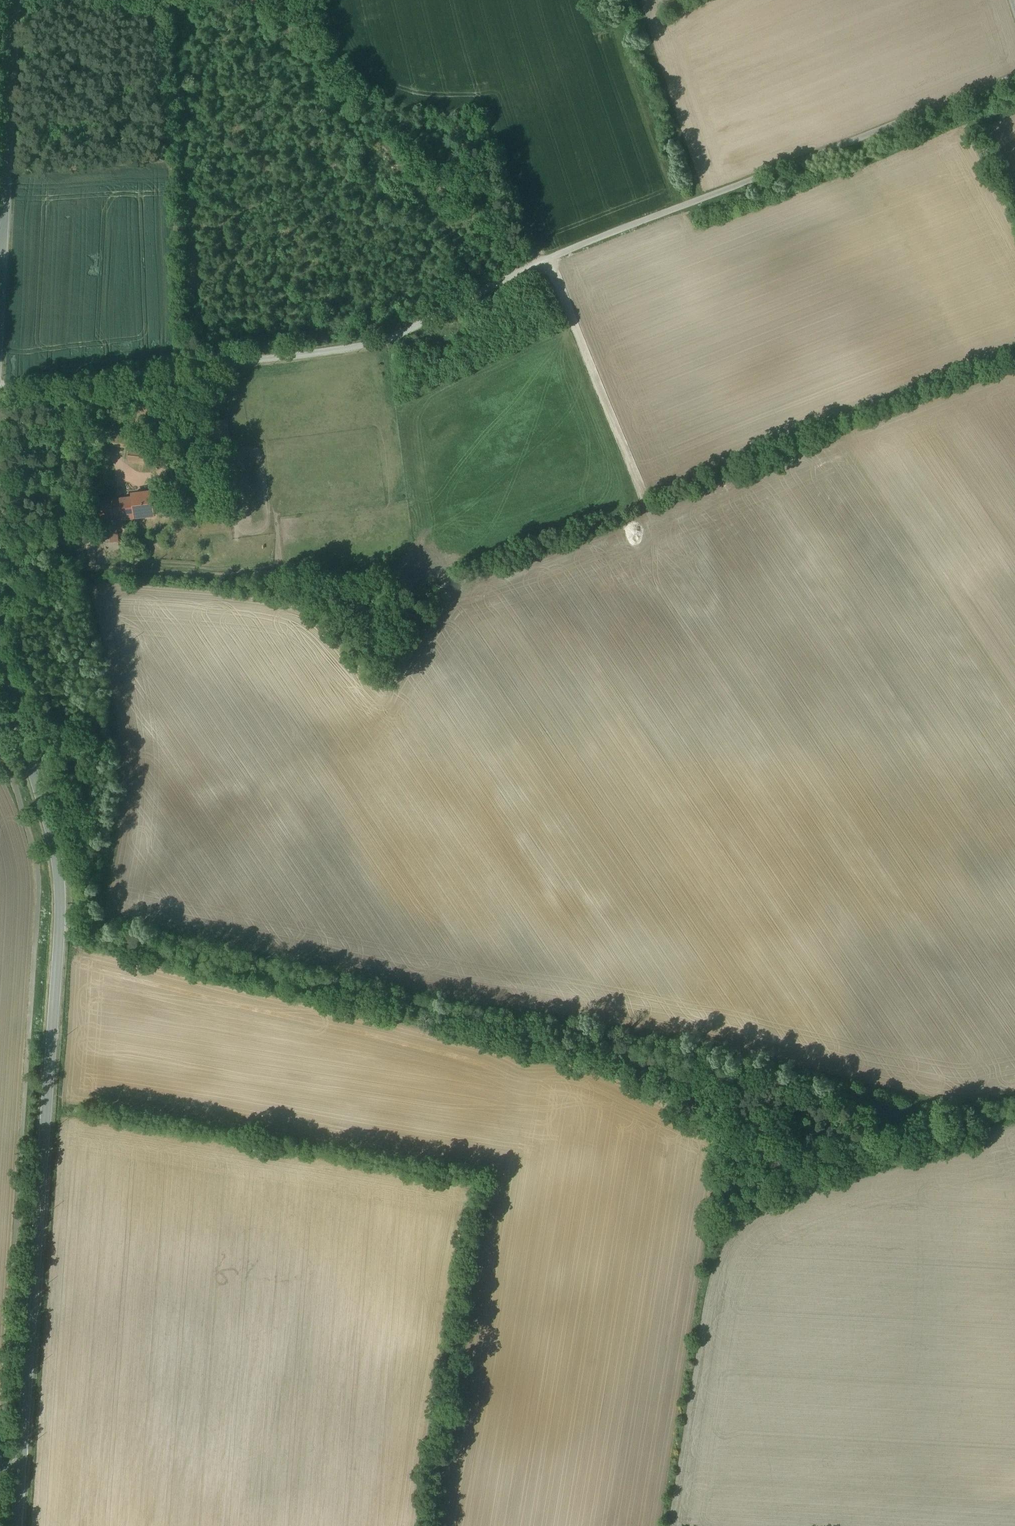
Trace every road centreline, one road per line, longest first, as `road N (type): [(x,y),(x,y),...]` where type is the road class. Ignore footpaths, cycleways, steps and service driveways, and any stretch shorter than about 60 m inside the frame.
road 1 (residential): [(1014,73),(615,228),(373,354),(0,392)]
road 2 (secondary): [(0,650),(50,811),(59,871),(17,1525)]
road 3 (secondary): [(14,0),(2,252)]

